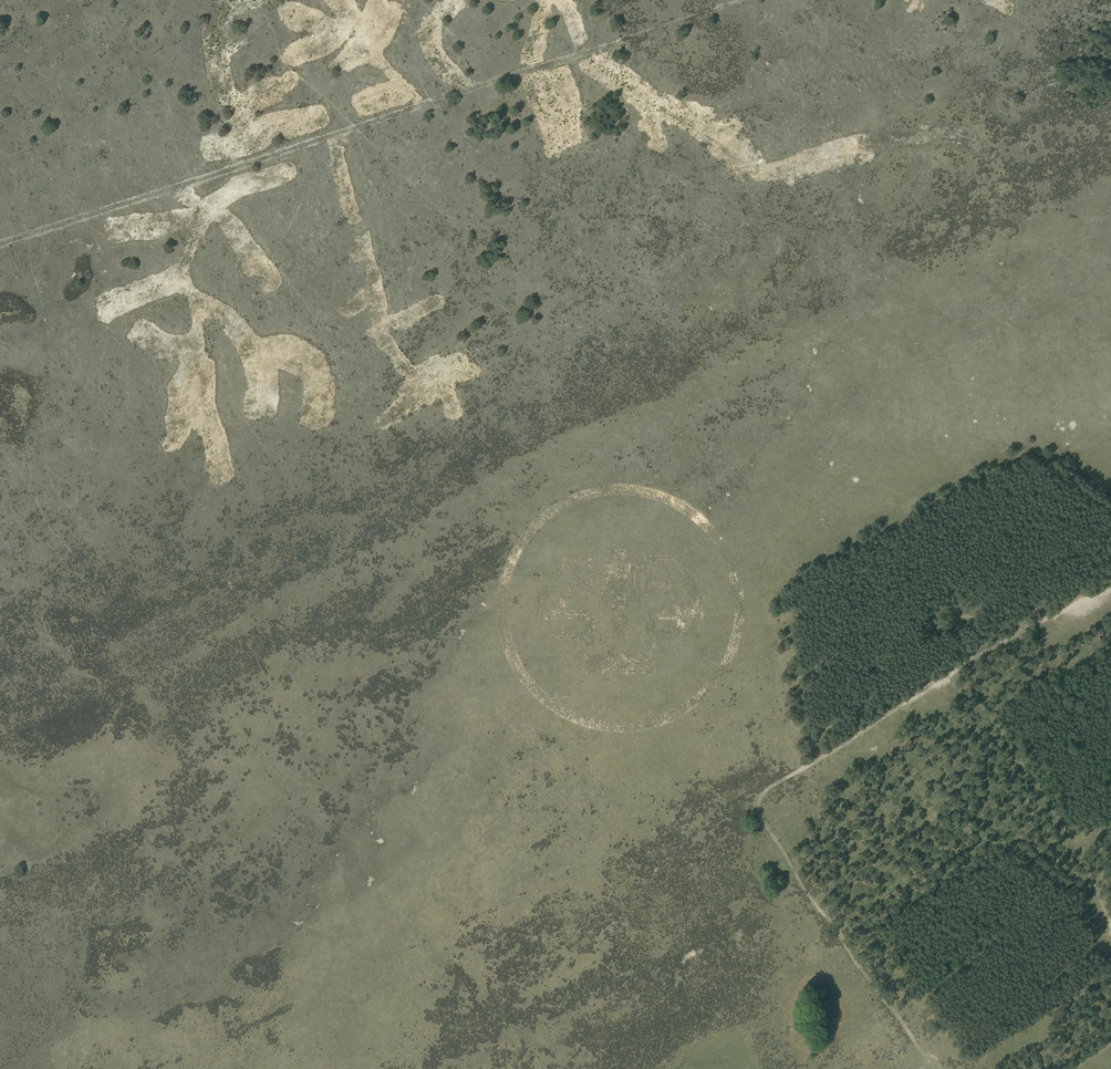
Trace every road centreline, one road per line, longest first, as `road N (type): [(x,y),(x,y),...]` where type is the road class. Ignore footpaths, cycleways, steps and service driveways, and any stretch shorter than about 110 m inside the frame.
road 1 (track): [(1110,590),(969,660),(759,802),(759,816),(933,1068)]

